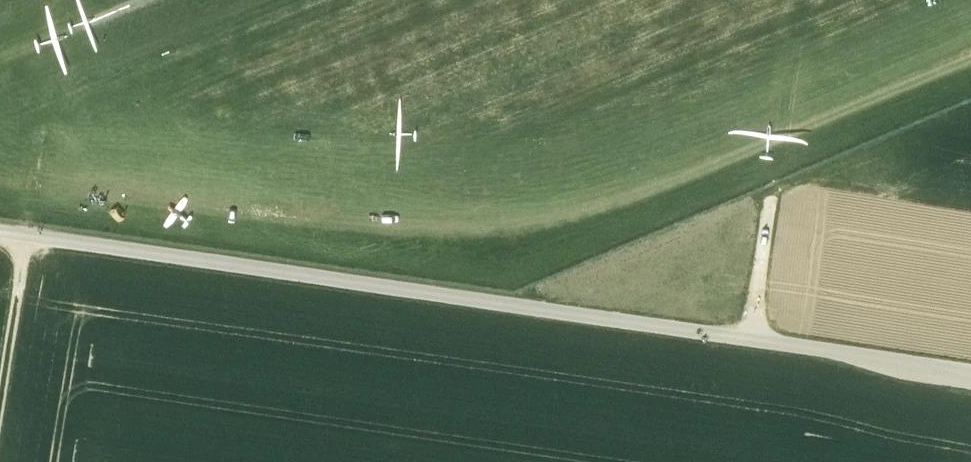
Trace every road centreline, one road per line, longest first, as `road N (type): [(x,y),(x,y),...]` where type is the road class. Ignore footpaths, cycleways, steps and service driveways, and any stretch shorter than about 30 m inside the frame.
road 1 (unclassified): [(0,233),(757,341)]
road 2 (track): [(757,341),(970,377)]
road 3 (track): [(26,237),(0,410)]

